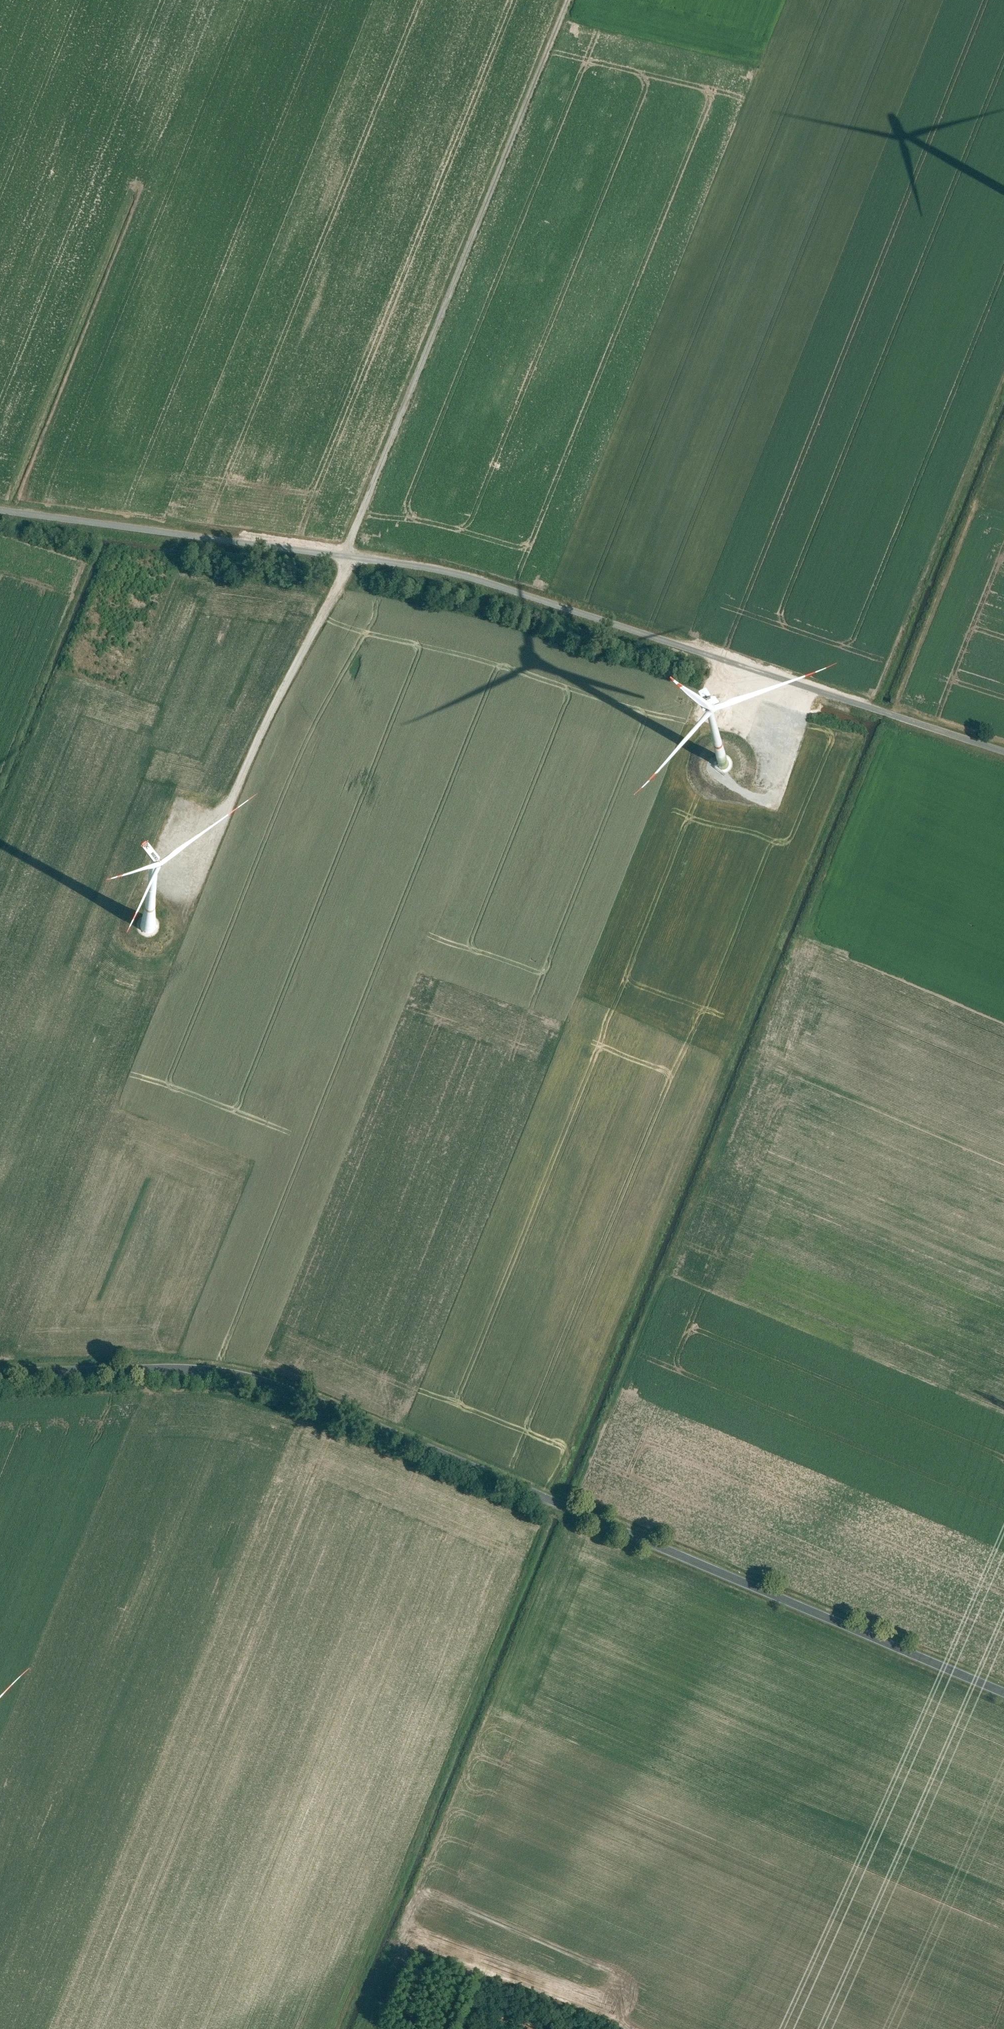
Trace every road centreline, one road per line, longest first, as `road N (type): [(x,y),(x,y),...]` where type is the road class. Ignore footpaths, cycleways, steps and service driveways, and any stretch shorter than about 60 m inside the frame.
road 1 (tertiary): [(1003,1694),(282,1390),(212,1372),(0,1379)]
road 2 (unclassified): [(1003,753),(359,550),(0,507)]
road 3 (track): [(570,0),(352,549)]
road 4 (track): [(359,550),(183,877)]

